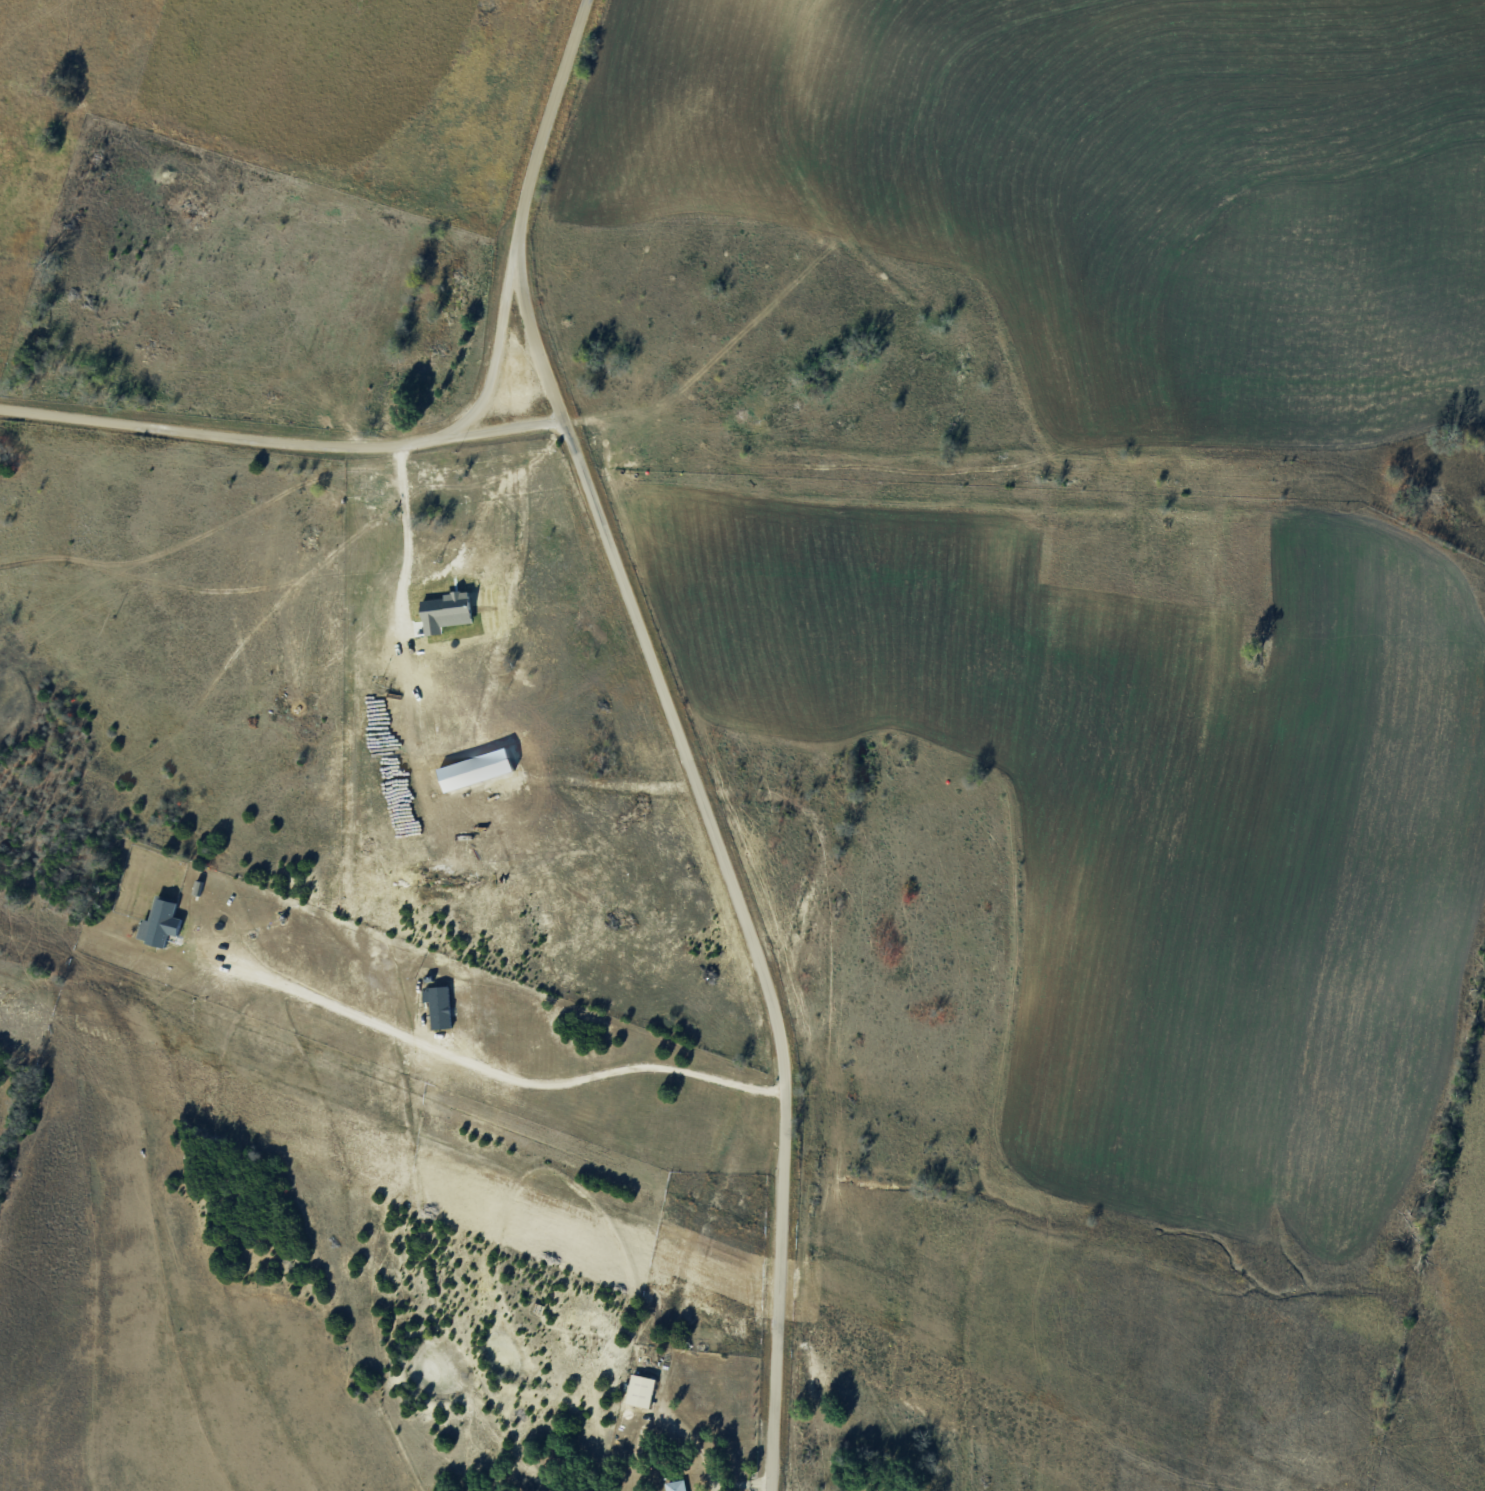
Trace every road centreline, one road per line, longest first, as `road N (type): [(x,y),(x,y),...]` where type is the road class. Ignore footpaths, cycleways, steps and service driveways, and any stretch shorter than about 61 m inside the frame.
road 1 (residential): [(771,1490),(788,1062),(563,423)]
road 2 (residential): [(563,423),(367,448),(0,409)]
road 3 (residential): [(563,423),(520,238),(589,0)]

